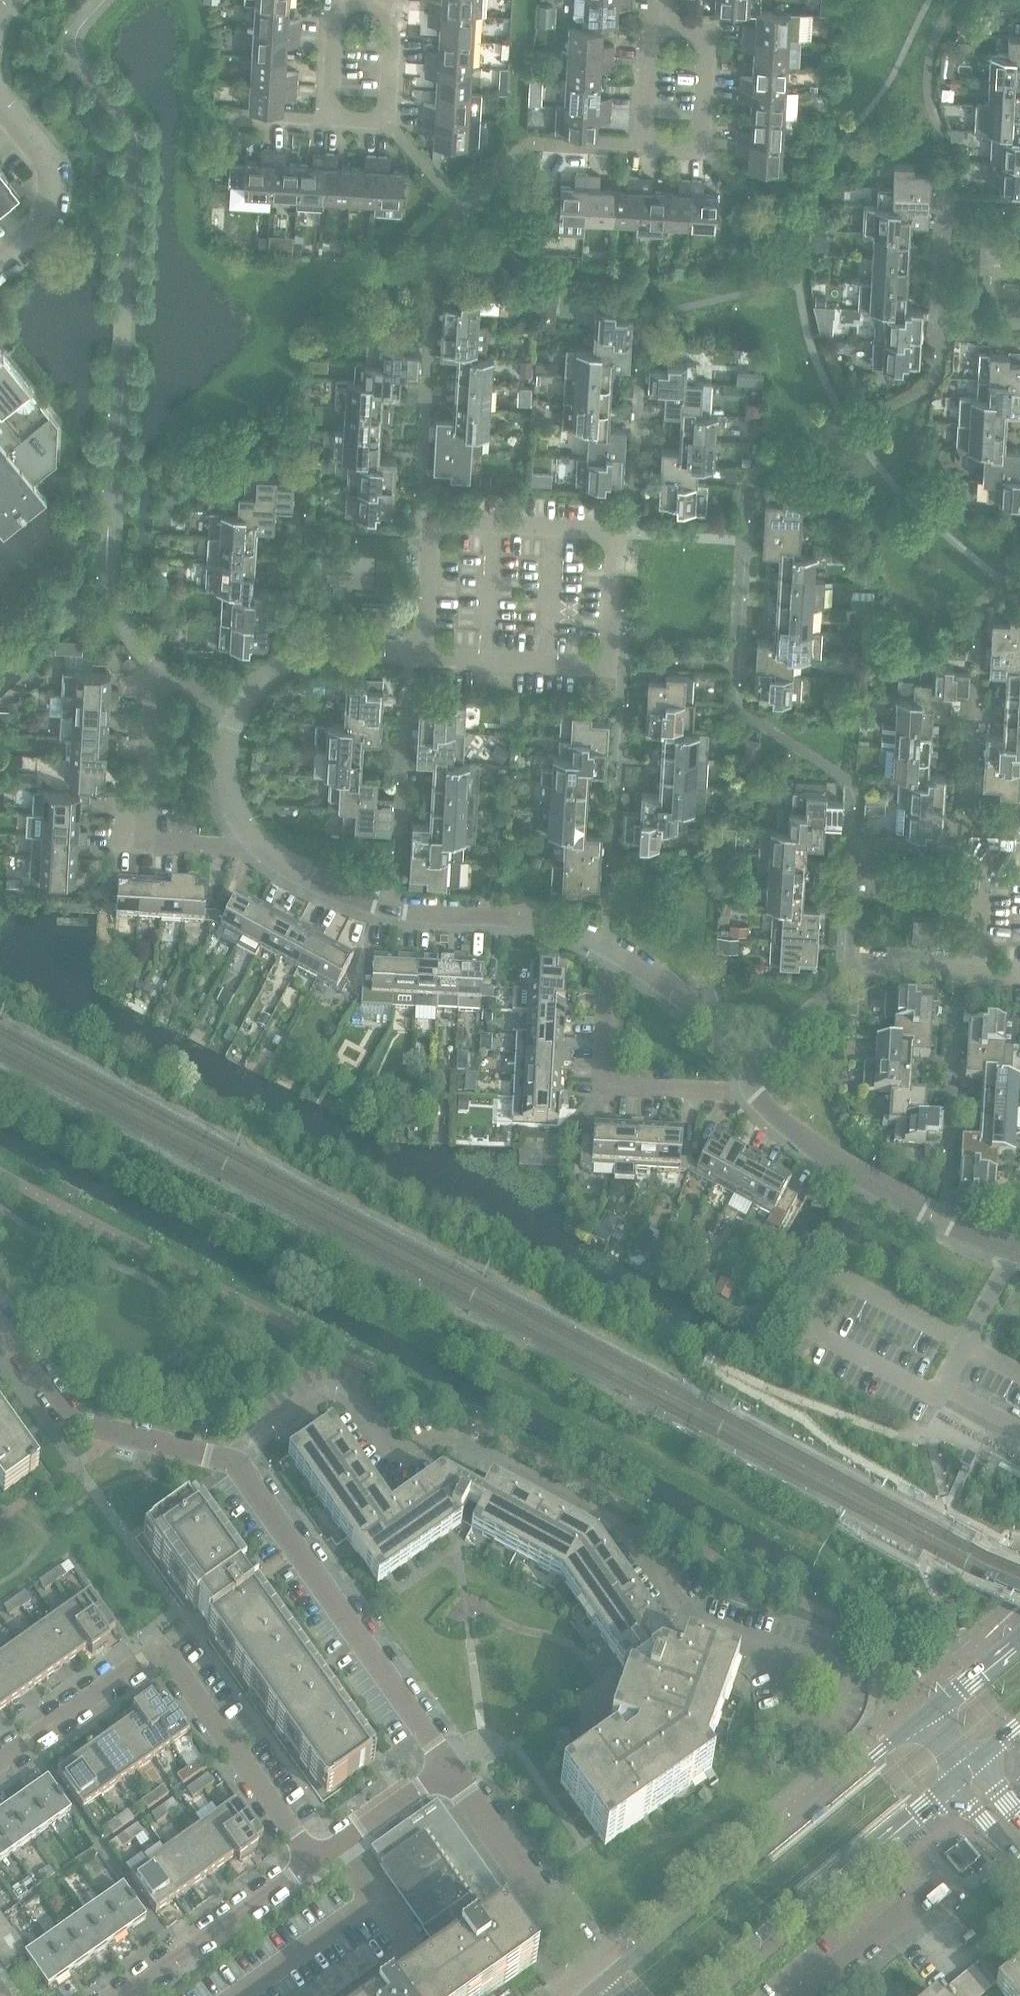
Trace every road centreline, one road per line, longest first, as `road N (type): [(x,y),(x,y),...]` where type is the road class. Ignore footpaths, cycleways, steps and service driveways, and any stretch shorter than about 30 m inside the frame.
road 1 (residential): [(424,658),(607,666),(615,535),(431,524)]
road 2 (residential): [(314,1864),(161,1648),(0,1761)]
road 3 (secondary): [(926,1715),(600,1985)]
road 4 (residential): [(449,1767),(235,1461)]
road 5 (residential): [(608,948),(530,918),(389,907),(295,871),(256,844)]
road 6 (residential): [(256,844),(144,842),(155,683),(178,680),(238,715)]
road 7 (secondary): [(688,1995),(951,1781)]
road 8 (residential): [(1019,1250),(956,1228),(819,1150),(757,1092)]
road 9 (residential): [(757,1092),(604,1086),(608,948)]
road 10 (residential): [(600,1985),(449,1767)]
road 11 (residential): [(747,1061),(859,975),(975,973)]
road 12 (residential): [(123,1995),(314,1864)]
road 13 (residential): [(661,27),(710,29),(704,150),(645,146)]
road 14 (residential): [(238,715),(260,687),(308,659),(424,658)]
road 15 (residential): [(465,205),(529,146),(645,146)]
road 16 (unclassified): [(0,108),(48,170),(53,191),(38,230),(0,261)]
road 17 (residential): [(747,1061),(734,1038),(608,948)]
road 18 (residential): [(801,1995),(938,1884)]
road 19 (residential): [(1019,841),(983,839),(975,973)]
road 20 (residential): [(347,3),(392,5),(387,127)]
road 21 (residential): [(314,1864),(449,1767)]
road 22 (residential): [(114,1431),(62,1411),(0,1321)]
road 23 (residential): [(327,124),(332,3),(347,3)]
road 24 (residential): [(256,844),(231,791),(238,715)]
road 25 (residential): [(431,524),(424,658)]
road 26 (residential): [(645,146),(651,26),(661,27)]
road 27 (residential): [(114,1431),(235,1461)]
road 28 (secondary): [(1019,1638),(926,1715)]

